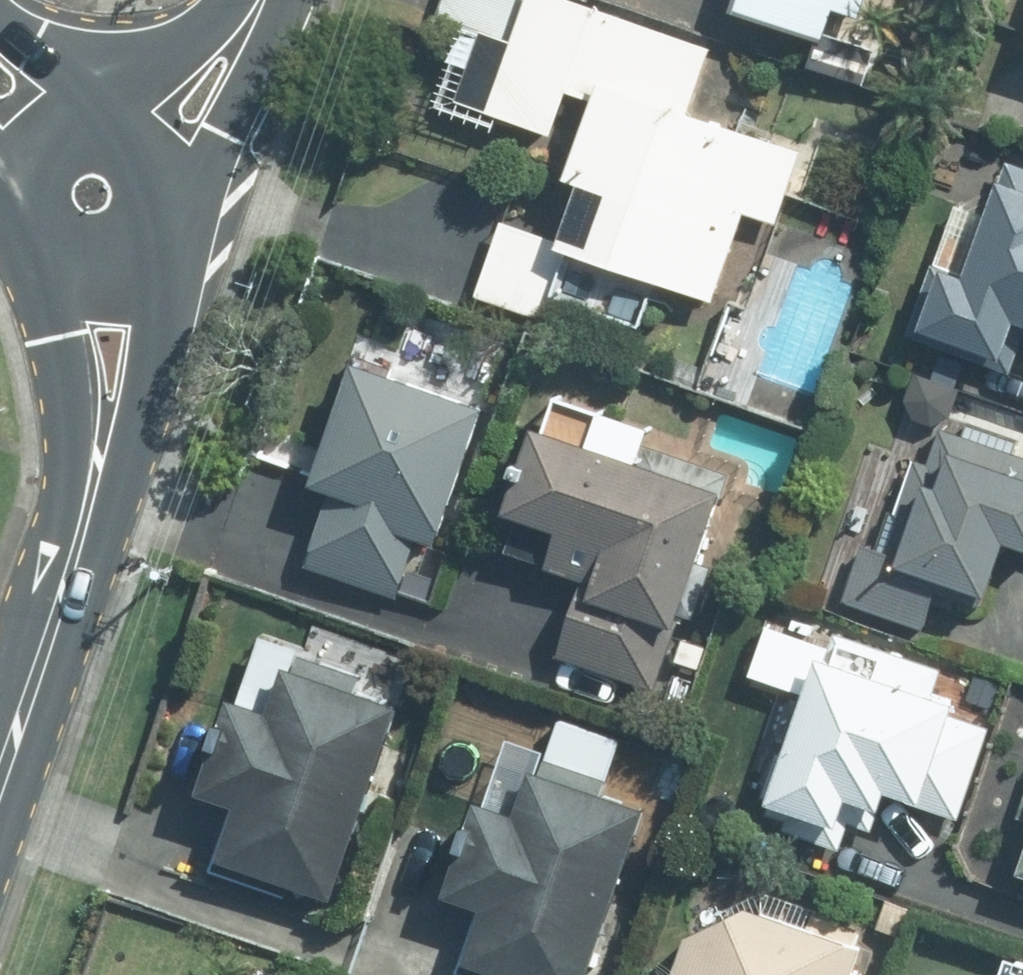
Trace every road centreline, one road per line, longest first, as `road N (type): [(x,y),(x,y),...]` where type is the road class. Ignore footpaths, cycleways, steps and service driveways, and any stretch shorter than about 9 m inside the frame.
road 1 (secondary): [(171,232),(130,423),(55,624)]
road 2 (secondary): [(55,624),(70,443),(60,342),(36,267)]
road 3 (residential): [(271,0),(177,204)]
road 4 (secondary): [(55,624),(0,778)]
road 5 (secondary): [(171,232),(151,261),(121,281),(68,283),(36,267)]
road 6 (residential): [(123,117),(232,0)]
road 7 (secondary): [(3,200),(11,164),(33,134),(65,116),(97,113)]
road 8 (secondary): [(0,20),(97,113)]

